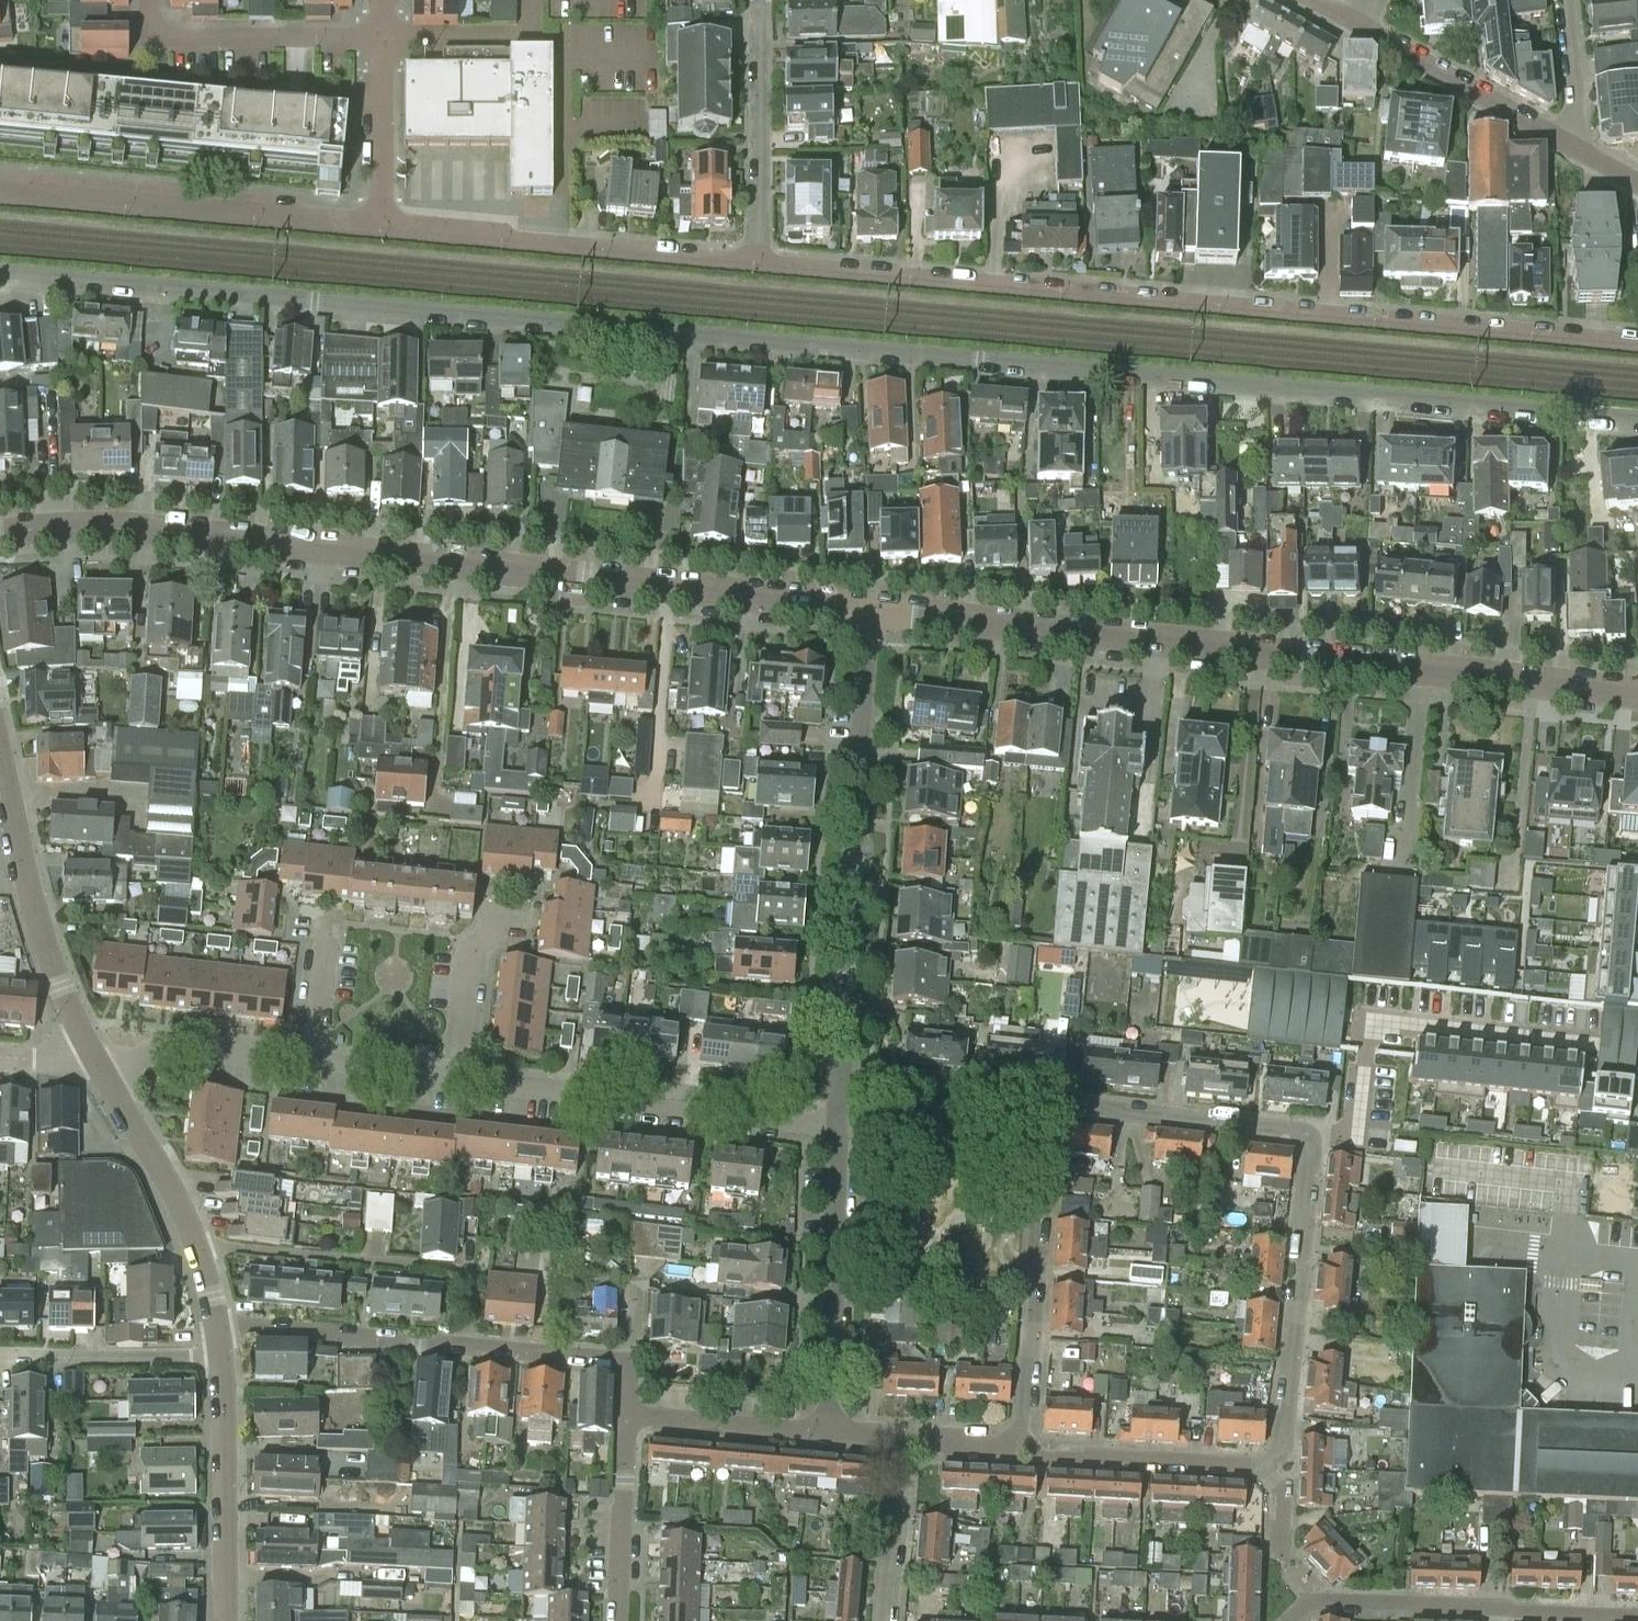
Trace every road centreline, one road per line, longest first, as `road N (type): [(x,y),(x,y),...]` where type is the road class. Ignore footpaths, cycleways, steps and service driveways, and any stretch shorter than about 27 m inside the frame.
road 1 (residential): [(0,274),(1637,420)]
road 2 (residential): [(761,262),(1637,347)]
road 3 (residential): [(1637,694),(865,610)]
road 4 (residential): [(666,587),(271,541),(0,531)]
road 5 (residential): [(839,1087),(865,610)]
road 6 (residential): [(1637,1048),(1378,1022),(1368,1033),(1356,1128),(1345,1135),(1316,1132)]
road 7 (residential): [(838,1130),(452,1083)]
road 8 (residential): [(381,225),(0,189)]
road 9 (residential): [(761,262),(381,225)]
road 10 (residential): [(1637,1613),(1349,1600),(1311,1601),(1291,1616)]
road 11 (residential): [(468,1344),(472,1269),(200,1245)]
road 12 (residential): [(1021,1451),(1038,1107)]
road 13 (residential): [(0,741),(59,988),(102,1067)]
road 14 (residential): [(1270,1466),(1316,1132)]
road 15 (residential): [(830,1434),(838,1130)]
road 16 (residential): [(145,0),(148,43),(386,44)]
road 17 (residential): [(1316,1132),(1038,1107)]
road 18 (residential): [(221,1357),(225,1620)]
road 19 (residential): [(759,0),(761,262)]
road 20 (residential): [(468,1344),(217,1328)]
road 21 (residential): [(1270,1466),(1021,1451)]
road 22 (residential): [(1570,149),(1361,26)]
road 23 (residential): [(221,1357),(0,1356)]
road 24 (residential): [(656,804),(666,587)]
road 25 (residential): [(830,1434),(626,1418)]
road 26 (residential): [(307,1068),(164,1055),(113,1087)]
road 27 (residential): [(617,1620),(626,1418)]
road 28 (residential): [(865,610),(666,587)]
road 29 (residential): [(1038,1107),(839,1087)]
road 30 (residential): [(452,1083),(464,950),(502,918)]
road 31 (residential): [(885,1620),(896,1439)]
road 32 (residential): [(381,225),(386,44)]
road 33 (residential): [(113,1087),(200,1245)]
road 34 (residential): [(629,1361),(468,1344)]
road 35 (residential): [(1563,0),(1570,149)]
road 36 (residential): [(452,1083),(307,1068)]
road 37 (residential): [(307,1068),(322,938)]
road 38 (residential): [(1021,1451),(896,1439)]

